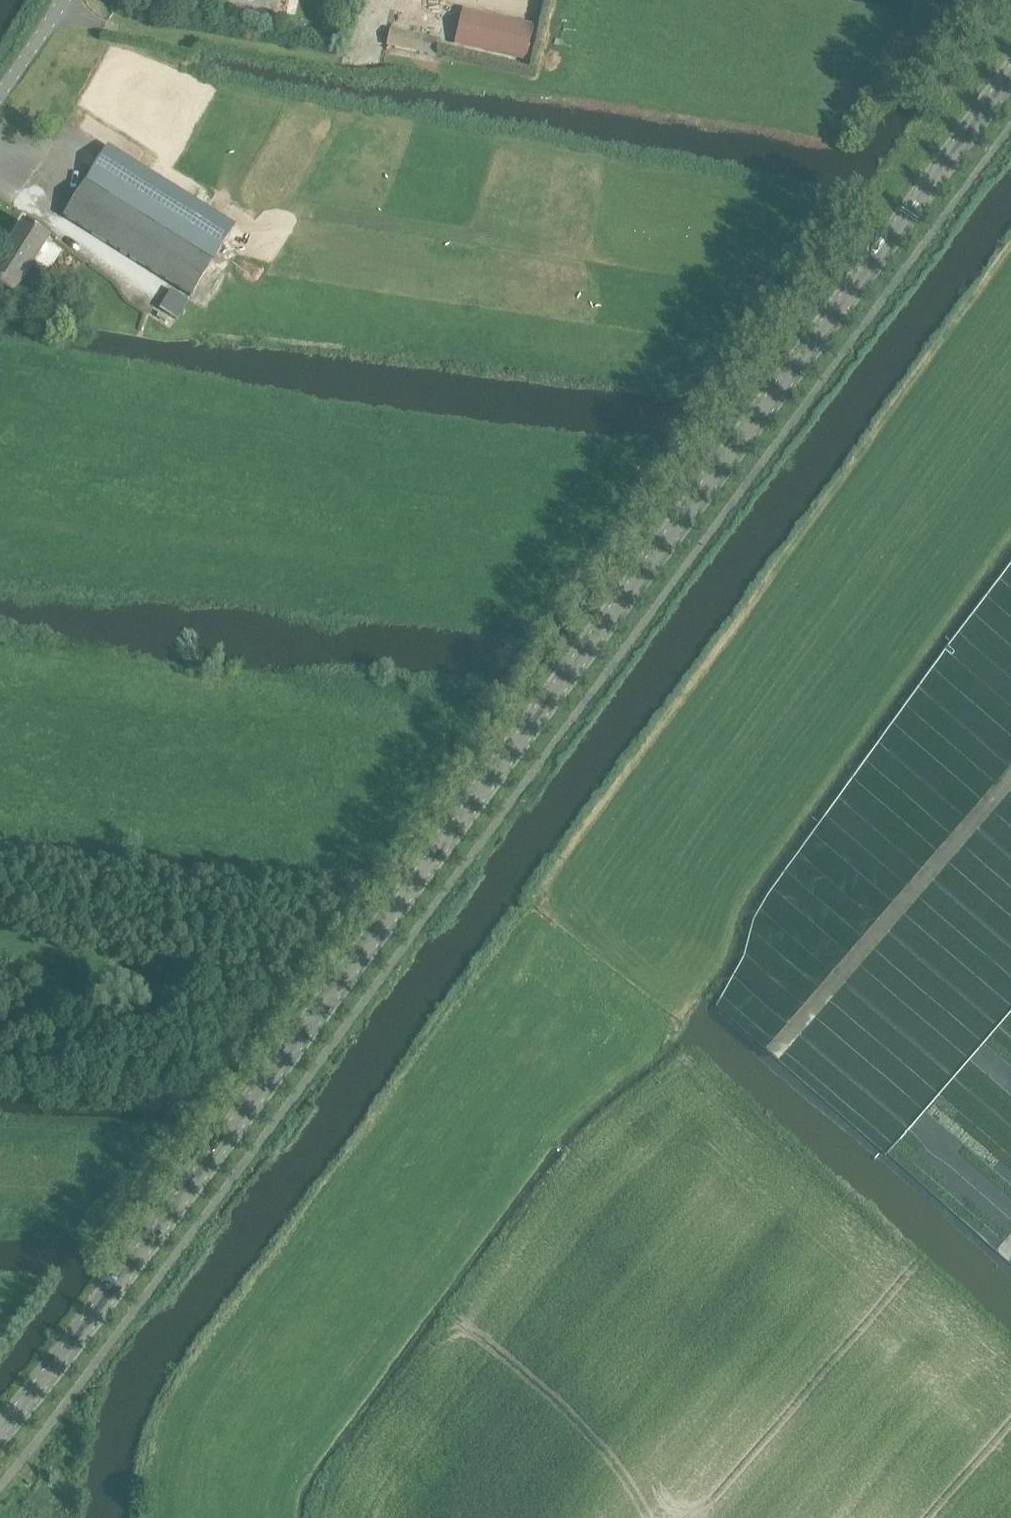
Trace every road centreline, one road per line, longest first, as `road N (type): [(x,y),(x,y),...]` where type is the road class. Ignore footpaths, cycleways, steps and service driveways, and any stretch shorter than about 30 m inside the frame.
road 1 (tertiary): [(0,1429),(1010,75)]
road 2 (track): [(338,1205),(203,1382),(166,1460),(162,1517)]

